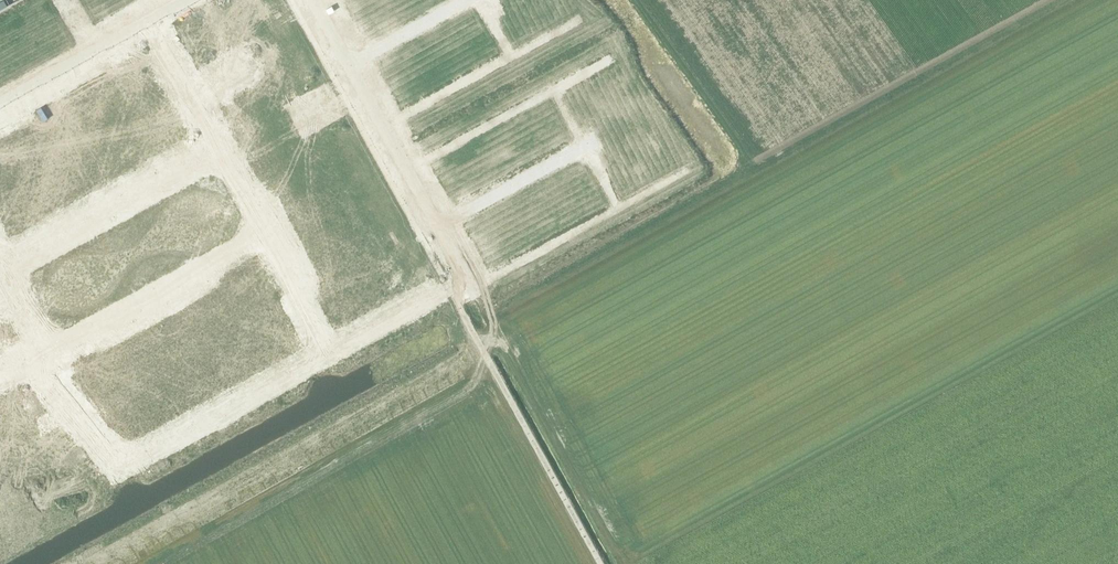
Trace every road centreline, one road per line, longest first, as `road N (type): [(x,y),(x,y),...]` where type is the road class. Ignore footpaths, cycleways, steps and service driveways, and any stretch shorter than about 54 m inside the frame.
road 1 (residential): [(29,366),(123,471),(333,356)]
road 2 (residential): [(5,275),(222,157)]
road 3 (residential): [(44,346),(262,231)]
road 4 (residential): [(350,65),(439,227)]
road 5 (residential): [(588,145),(439,227)]
road 6 (residential): [(147,21),(222,157)]
road 7 (residential): [(333,356),(468,281)]
road 8 (residential): [(262,231),(333,356)]
road 9 (residential): [(350,65),(468,0)]

